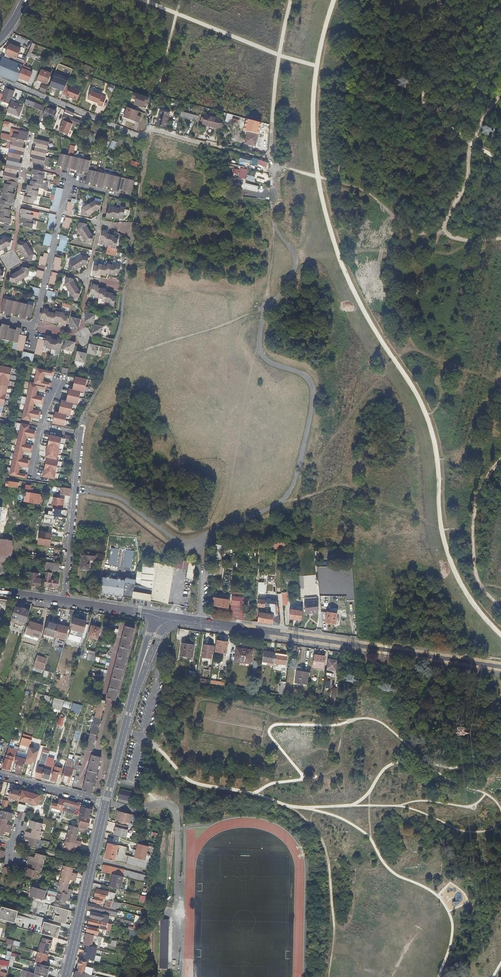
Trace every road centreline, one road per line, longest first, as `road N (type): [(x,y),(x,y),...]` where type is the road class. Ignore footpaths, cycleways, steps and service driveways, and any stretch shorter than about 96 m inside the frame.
road 1 (track): [(500,634),(452,565),(428,419),(356,296),(328,221),(313,114),(334,0)]
road 2 (tertiary): [(162,617),(500,667)]
road 3 (residential): [(162,617),(152,626),(103,803)]
road 4 (residential): [(103,803),(63,976)]
road 5 (tertiary): [(0,591),(162,617)]
road 6 (track): [(181,0),(149,130)]

